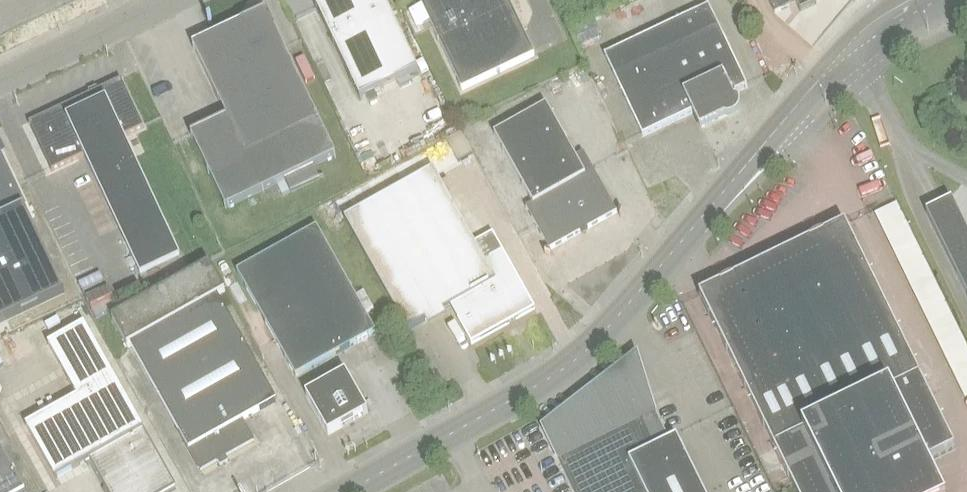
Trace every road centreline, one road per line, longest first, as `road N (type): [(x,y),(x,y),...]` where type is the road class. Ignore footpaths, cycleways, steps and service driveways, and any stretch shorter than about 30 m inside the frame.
road 1 (unclassified): [(346,491),(576,359),(843,55)]
road 2 (unclassified): [(0,81),(169,0)]
road 3 (unclassified): [(843,55),(958,0)]

